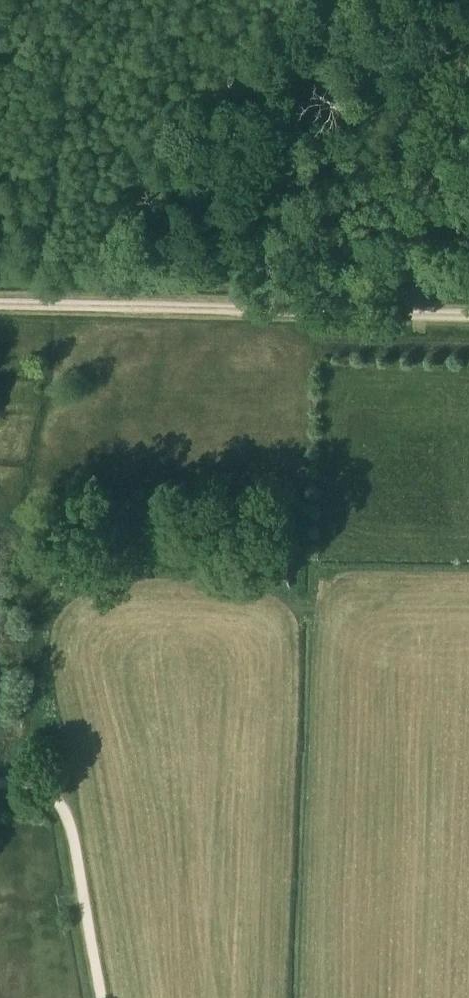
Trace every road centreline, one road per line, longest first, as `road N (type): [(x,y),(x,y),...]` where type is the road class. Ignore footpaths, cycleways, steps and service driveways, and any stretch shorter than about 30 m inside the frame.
road 1 (track): [(0,298),(468,305)]
road 2 (track): [(102,997),(69,814),(44,790),(0,785)]

